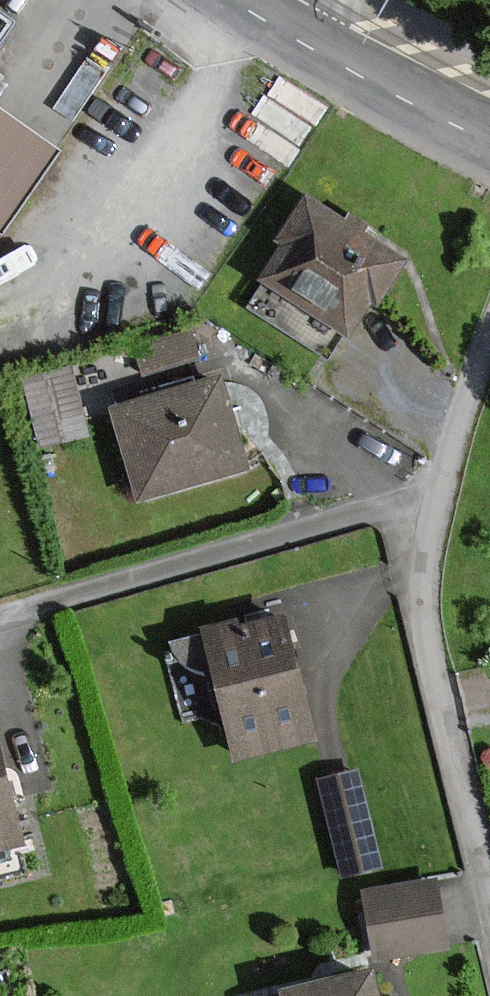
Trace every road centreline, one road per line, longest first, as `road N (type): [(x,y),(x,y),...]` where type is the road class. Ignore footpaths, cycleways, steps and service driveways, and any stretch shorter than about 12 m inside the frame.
road 1 (residential): [(436,499),(0,616)]
road 2 (residential): [(436,499),(425,567),(429,638),(489,897)]
road 3 (tertiary): [(489,139),(230,0)]
road 4 (residential): [(489,340),(436,499)]

